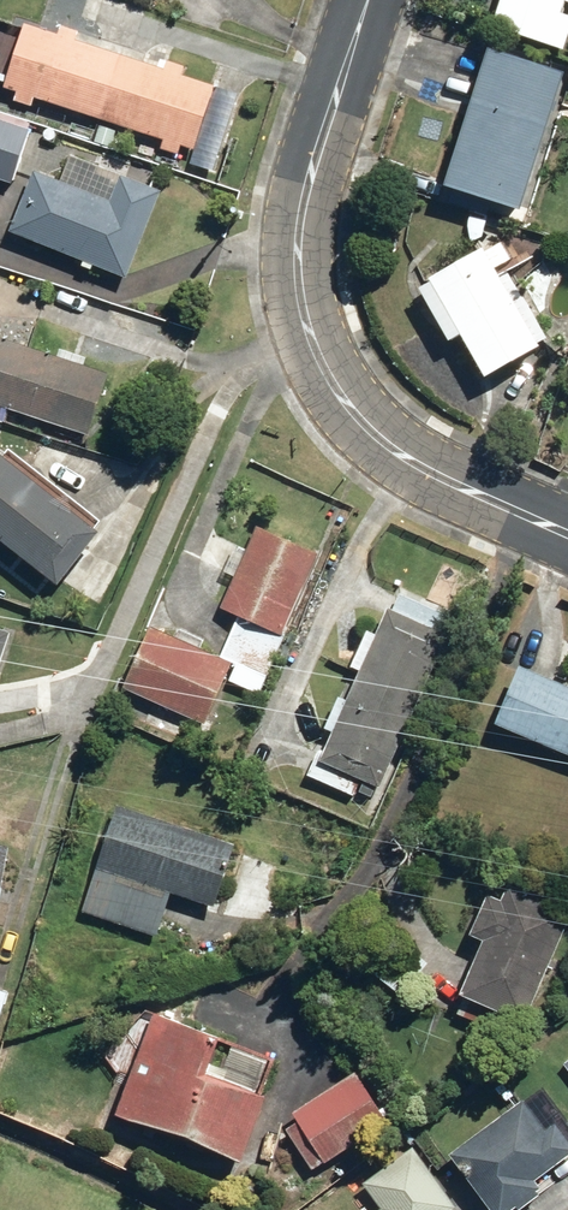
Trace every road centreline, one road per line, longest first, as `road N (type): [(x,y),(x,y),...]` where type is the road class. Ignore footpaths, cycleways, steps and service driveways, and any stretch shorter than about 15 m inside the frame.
road 1 (residential): [(369,0),(301,215),(303,310),(334,383),(398,450),(567,528)]

